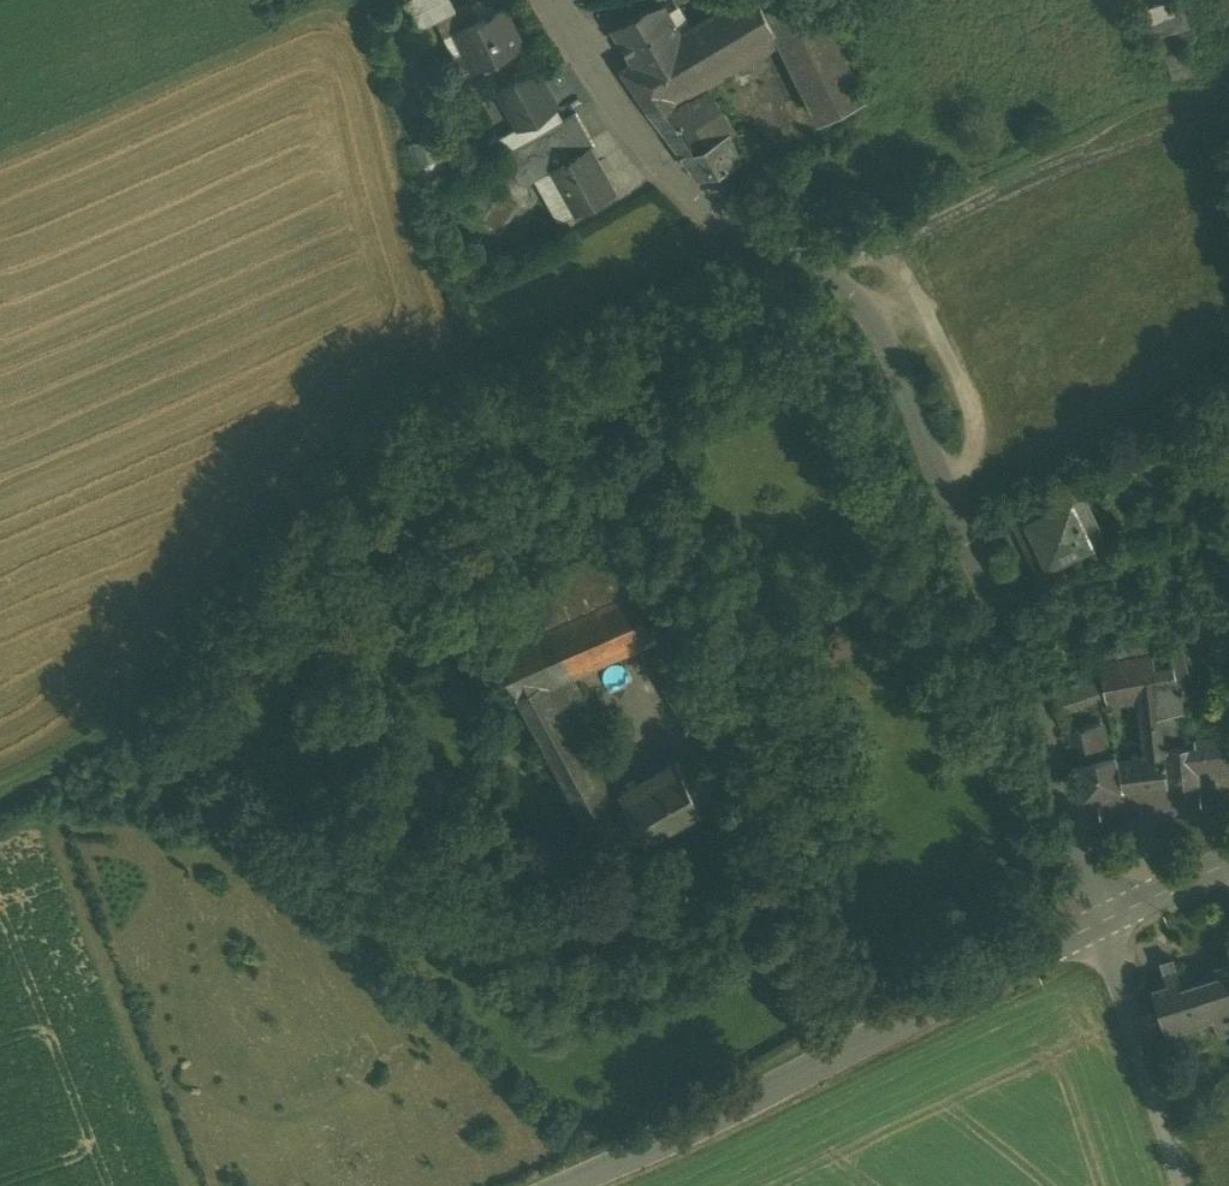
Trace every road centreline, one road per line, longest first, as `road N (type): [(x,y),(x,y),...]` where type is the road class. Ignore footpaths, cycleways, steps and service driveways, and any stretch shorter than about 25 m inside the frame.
road 1 (residential): [(1112,925),(1049,704),(850,279),(749,235),(663,168),(609,96),(555,0)]
road 2 (track): [(749,235),(588,331),(392,392),(237,568),(184,658),(85,746),(0,785)]
road 3 (secondary): [(1112,925),(555,1185)]
road 4 (residential): [(1183,1154),(1112,925)]
road 5 (residential): [(1098,814),(1228,801)]
road 6 (secondary): [(1228,869),(1112,925)]

